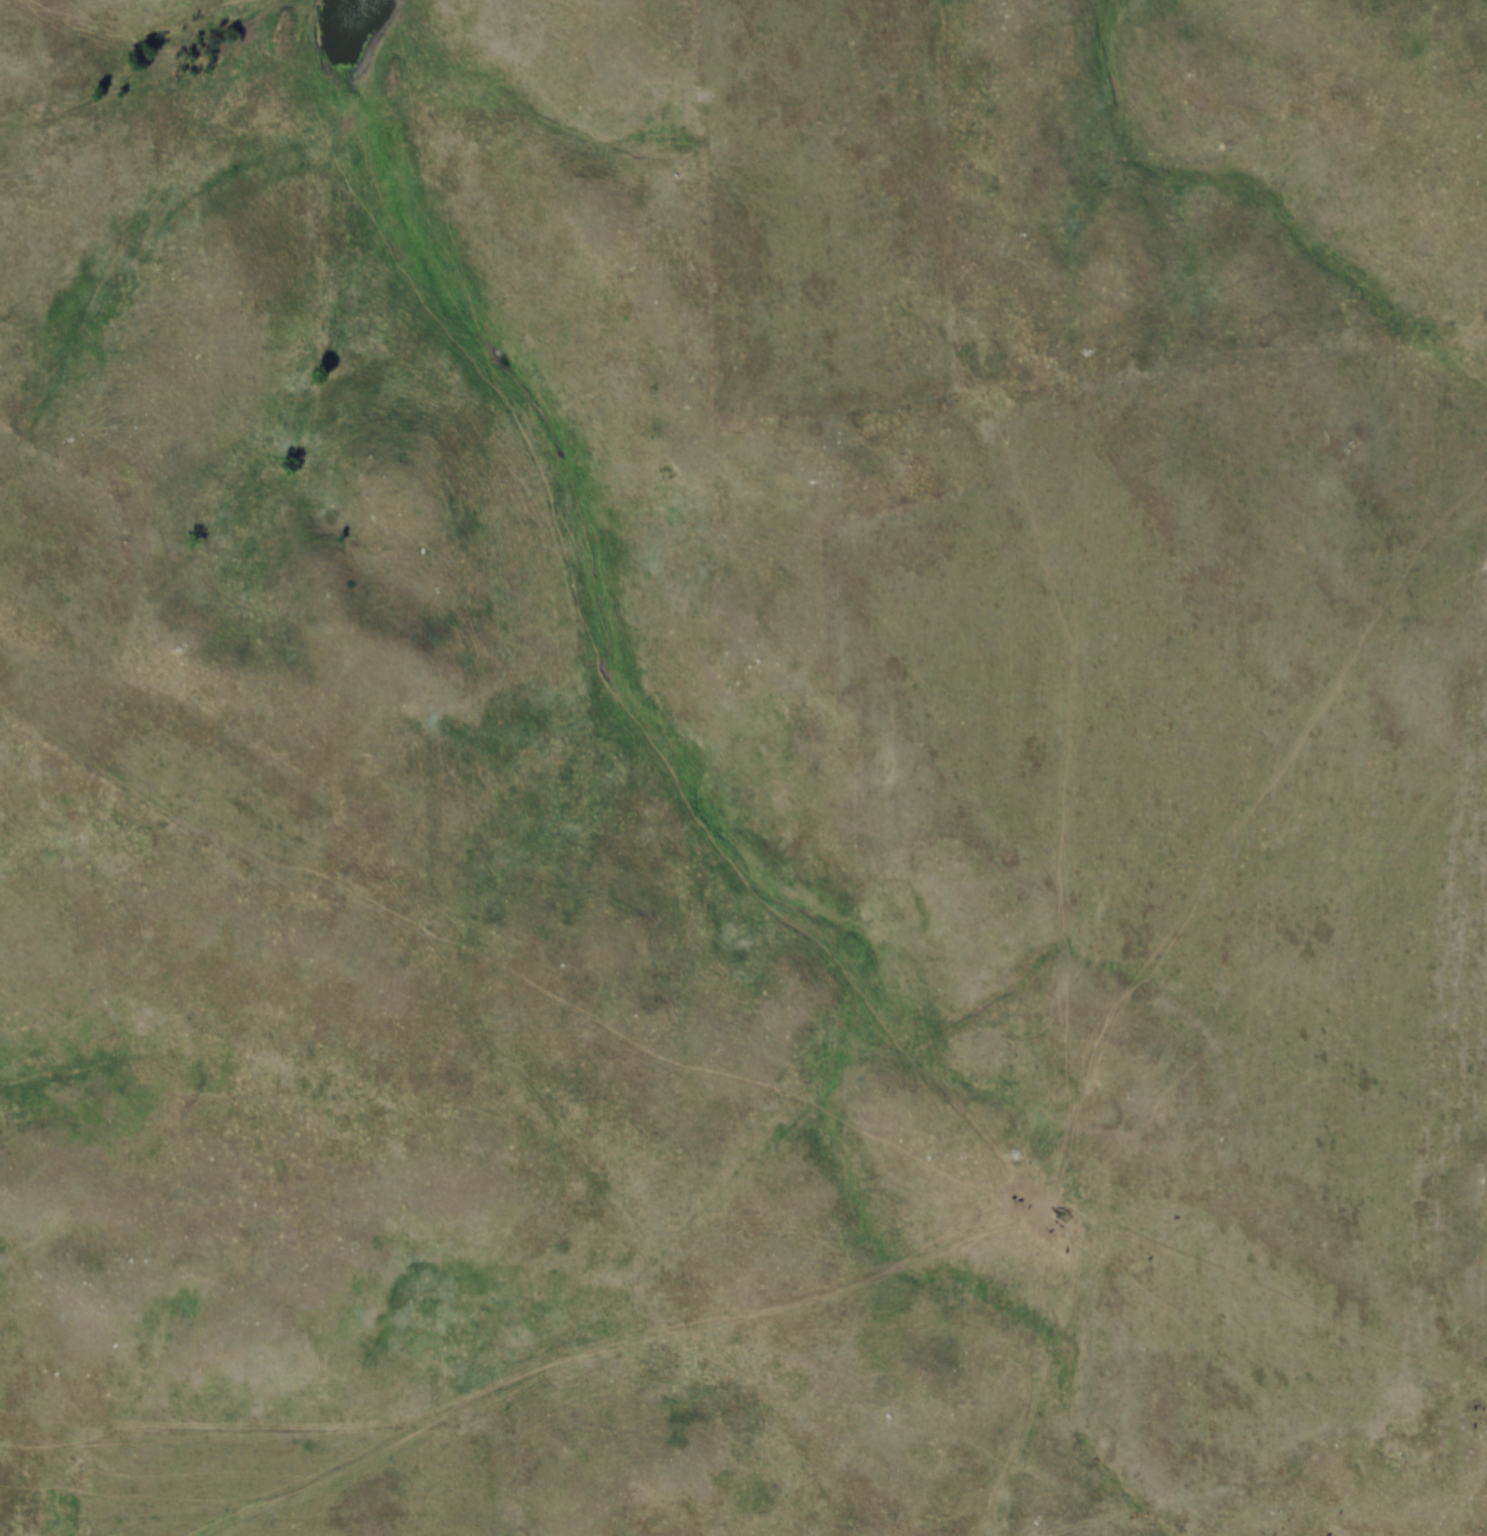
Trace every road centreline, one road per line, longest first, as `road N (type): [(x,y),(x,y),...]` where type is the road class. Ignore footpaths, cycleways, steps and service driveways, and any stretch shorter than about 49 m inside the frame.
road 1 (track): [(1468,1520),(1391,1528),(1125,1520),(1083,1496),(948,1449),(855,1441),(701,1360),(660,1352),(544,1371),(417,1424),(105,1428),(18,1504),(18,1535)]

